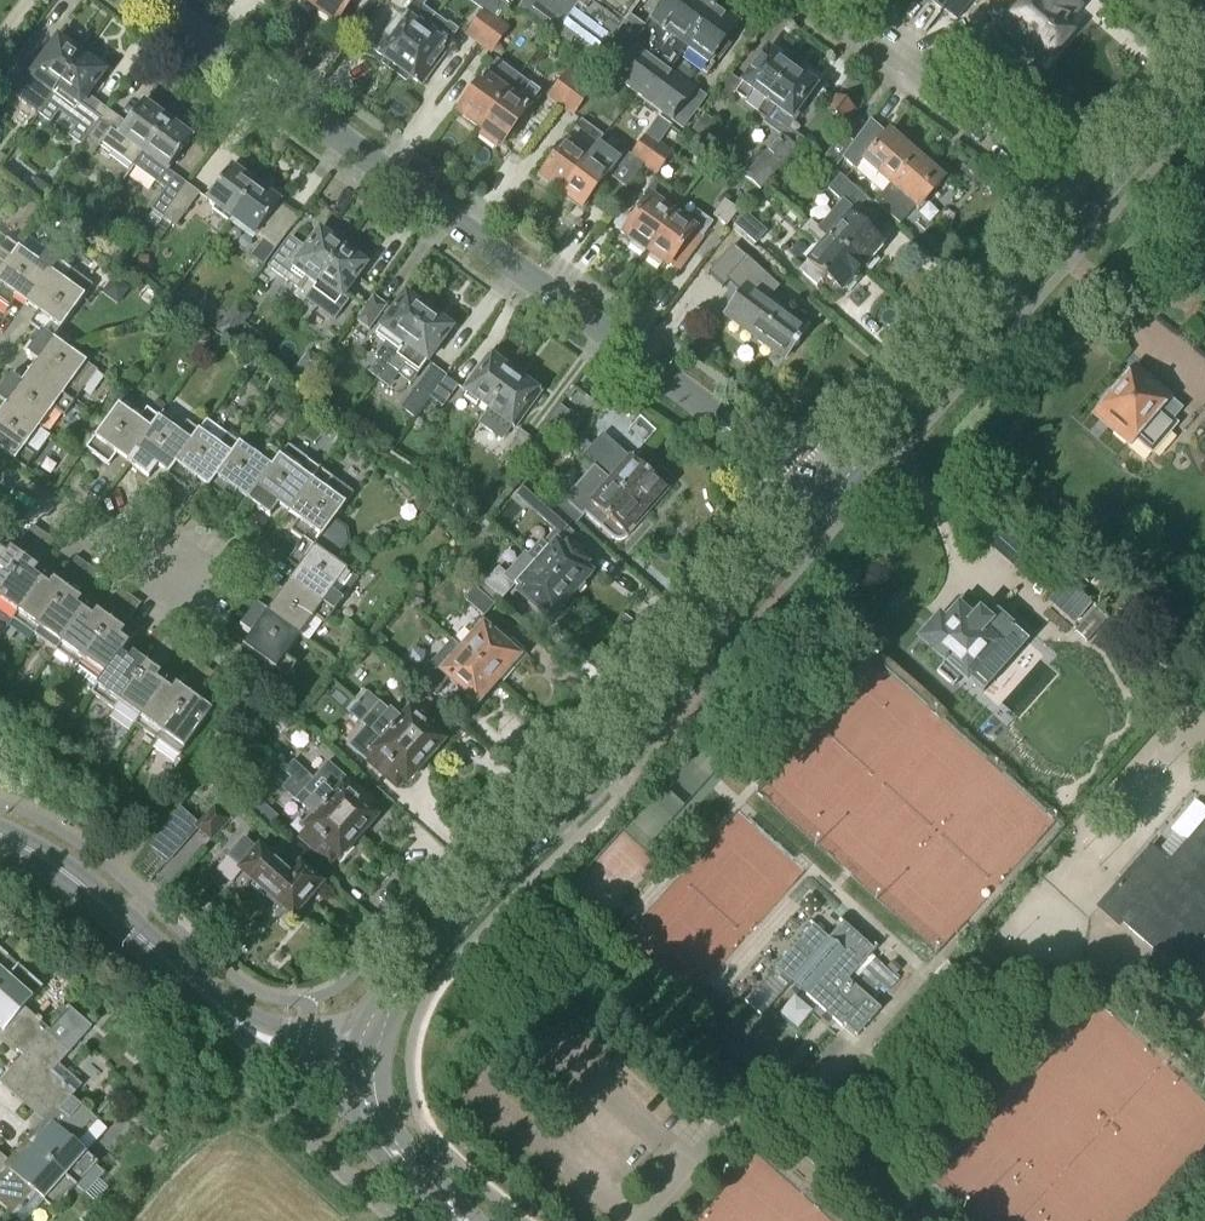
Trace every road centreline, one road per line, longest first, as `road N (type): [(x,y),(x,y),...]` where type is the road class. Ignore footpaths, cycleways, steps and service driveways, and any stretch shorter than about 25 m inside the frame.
road 1 (residential): [(826,496),(150,0)]
road 2 (tertiary): [(363,1059),(397,989),(651,714),(826,496)]
road 3 (tertiary): [(363,1059),(301,1051),(248,1025),(58,868),(0,838)]
road 4 (tertiary): [(826,496),(1083,206)]
road 5 (residential): [(1083,206),(809,0)]
road 6 (residential): [(194,579),(138,558),(0,479)]
road 7 (tertiary): [(461,1220),(375,1133),(363,1059)]
road 8 (tertiary): [(1083,206),(1204,70)]

